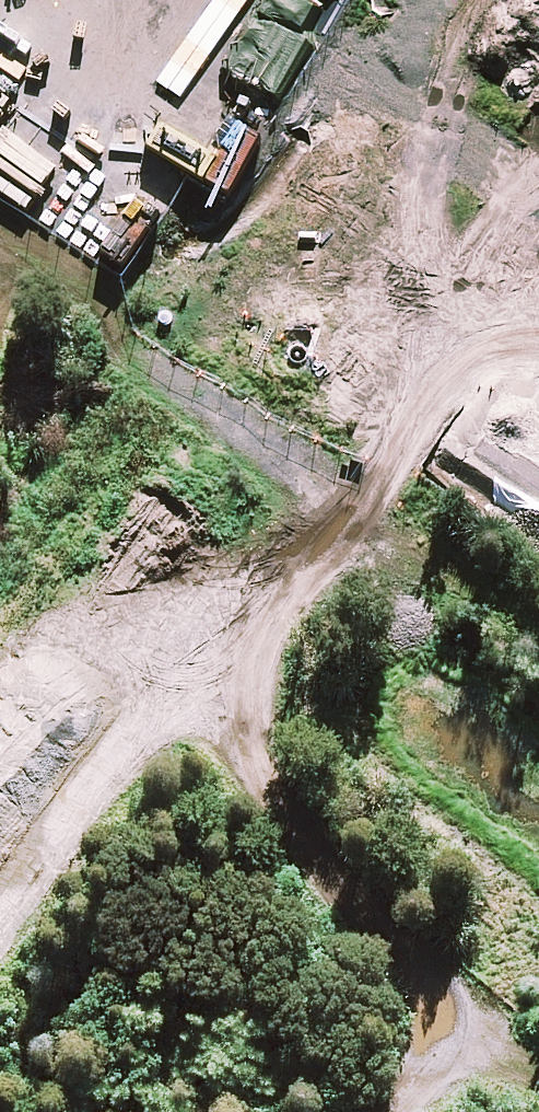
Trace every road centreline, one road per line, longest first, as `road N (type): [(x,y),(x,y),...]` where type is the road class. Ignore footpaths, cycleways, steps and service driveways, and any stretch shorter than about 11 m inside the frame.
road 1 (track): [(538,620),(210,418),(202,380),(202,347),(334,179),(433,0)]
road 2 (track): [(358,509),(267,629),(247,707),(249,761),(299,828),(538,1054)]
road 3 (track): [(210,418),(247,707)]
road 4 (track): [(403,1111),(496,1014)]

